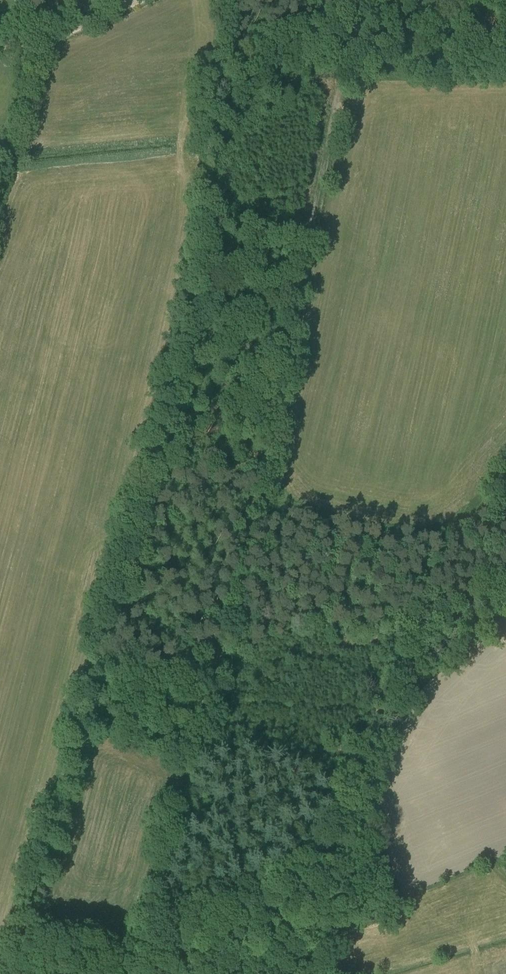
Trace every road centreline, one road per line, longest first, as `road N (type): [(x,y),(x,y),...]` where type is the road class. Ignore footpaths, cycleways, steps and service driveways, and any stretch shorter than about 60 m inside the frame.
road 1 (track): [(370,0),(264,539),(125,973)]
road 2 (track): [(142,0),(35,46),(0,48)]

